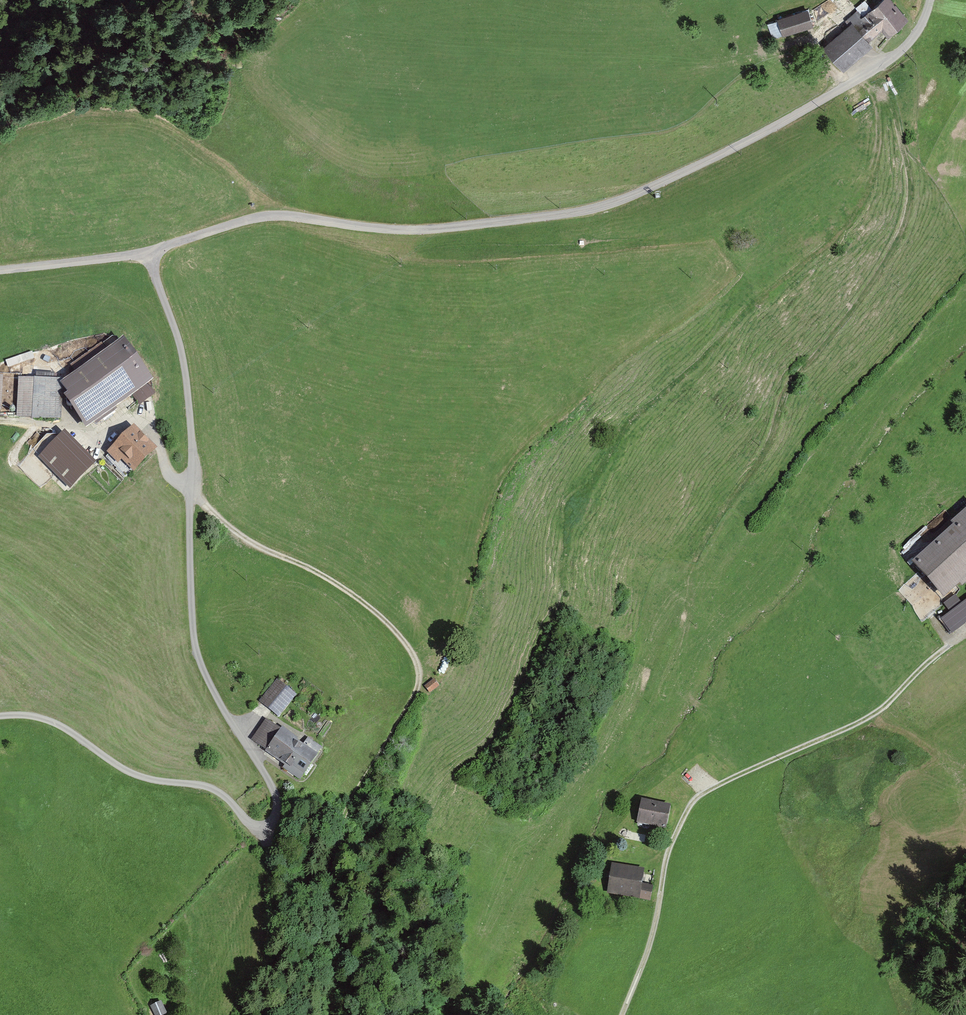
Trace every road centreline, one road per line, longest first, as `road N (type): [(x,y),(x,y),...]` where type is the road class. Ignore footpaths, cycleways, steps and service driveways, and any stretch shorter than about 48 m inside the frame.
road 1 (unclassified): [(146,251),(186,378),(195,644),(271,785),(276,815),(253,824),(209,787),(137,776),(53,723),(0,716)]
road 2 (unclassified): [(931,0),(915,37),(874,70),(611,203),(416,230),(263,216),(146,251)]
road 3 (track): [(492,745),(556,609),(572,517),(624,429),(857,212),(878,144),(868,84)]
road 4 (track): [(331,1014),(339,931),(330,868),(353,797),(414,696),(417,663),(357,598),(252,544),(190,491)]
road 5 (track): [(680,651),(699,552),(758,461),(795,377),(880,270),(904,223),(910,193),(902,142),(890,103),(860,78)]
road 6 (track): [(965,636),(874,714),(692,803),(669,850),(653,933),(622,1014)]
road 7 (unclassified): [(146,251),(0,270)]

